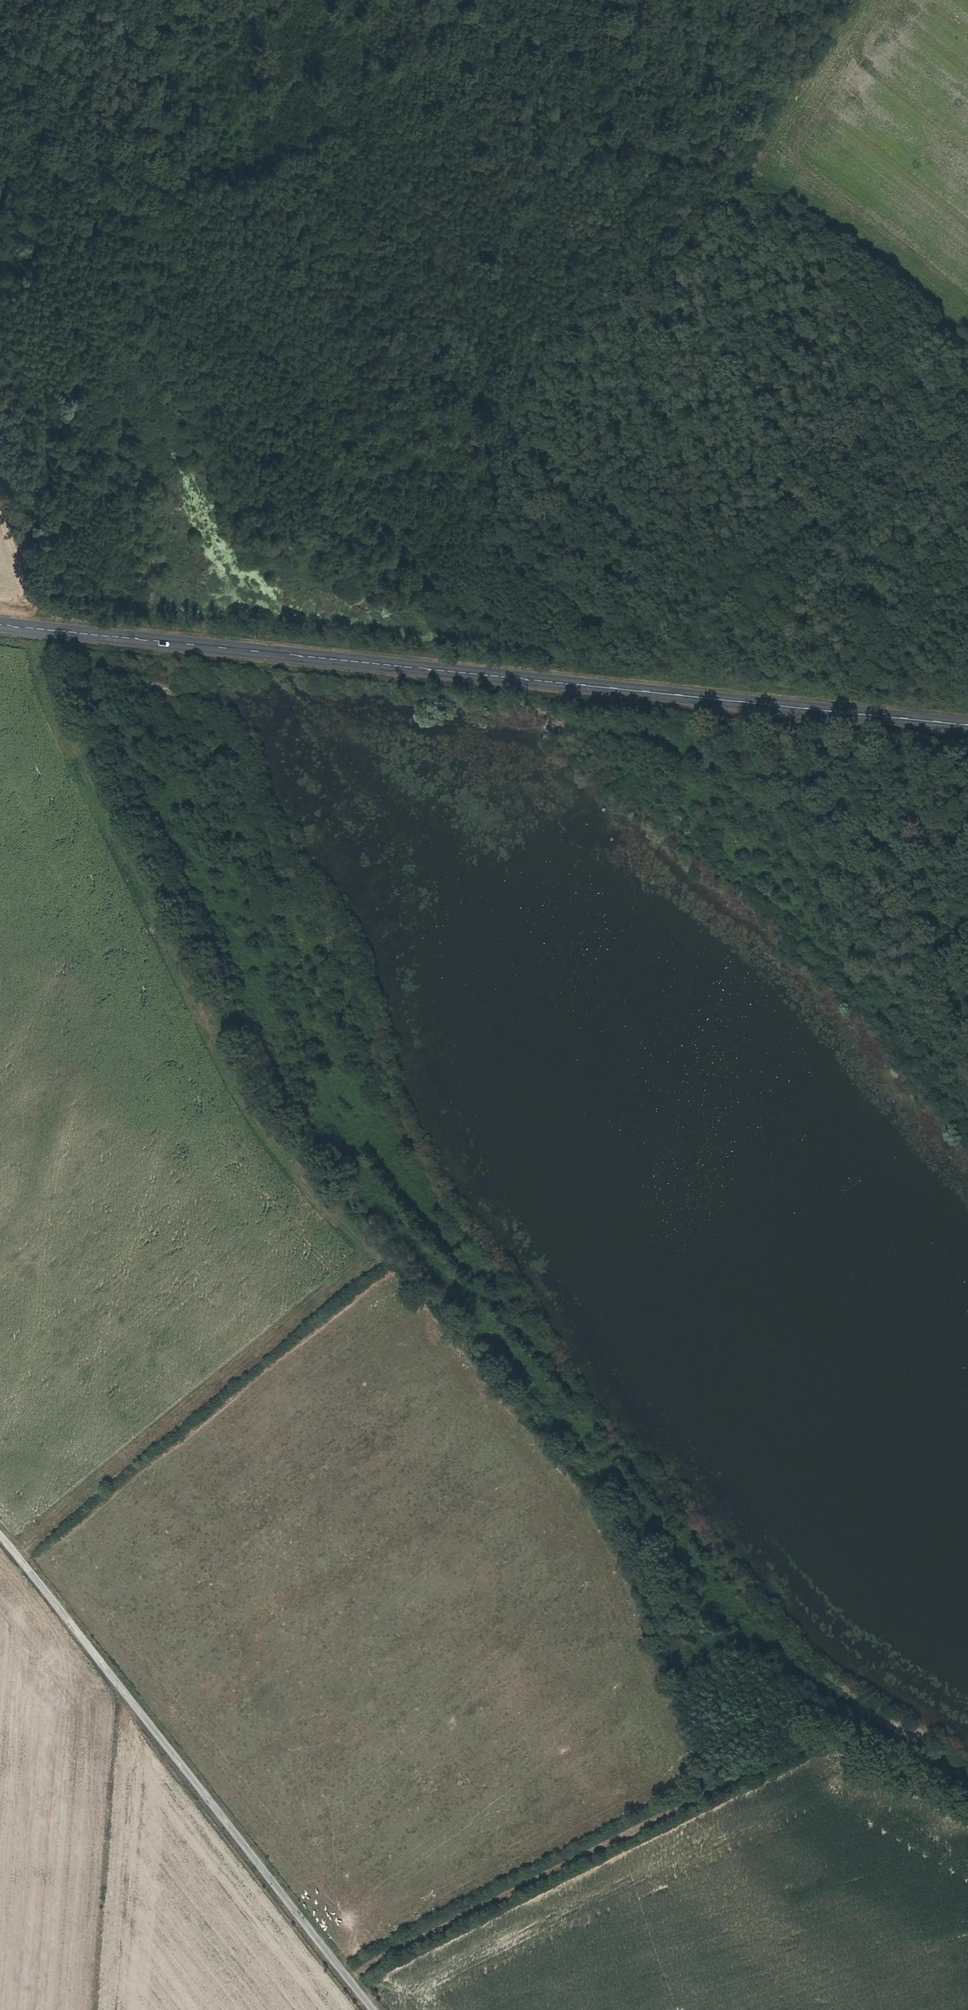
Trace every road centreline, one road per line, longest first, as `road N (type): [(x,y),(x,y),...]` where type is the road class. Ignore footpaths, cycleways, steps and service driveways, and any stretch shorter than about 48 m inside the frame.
road 1 (secondary): [(0,628),(967,730)]
road 2 (unclassified): [(373,2009),(0,1542)]
road 3 (track): [(351,1982),(751,1766)]

